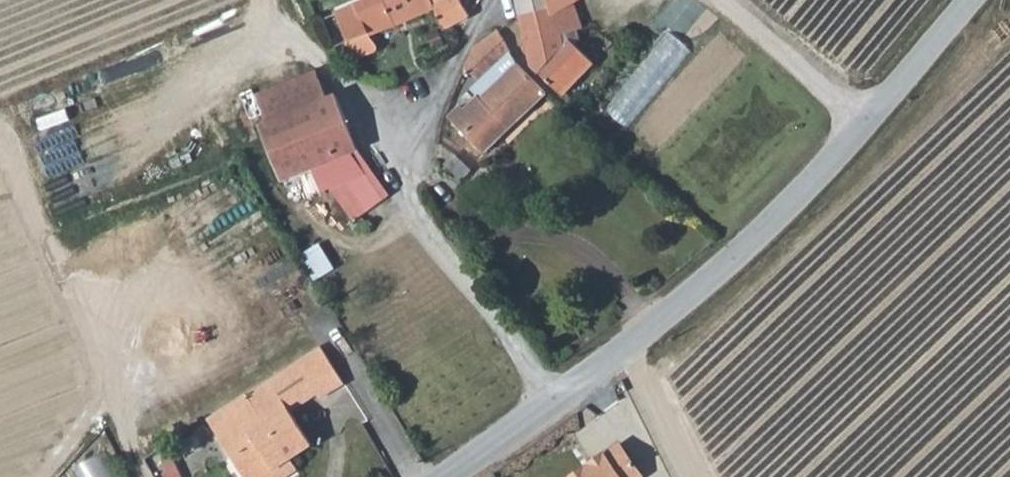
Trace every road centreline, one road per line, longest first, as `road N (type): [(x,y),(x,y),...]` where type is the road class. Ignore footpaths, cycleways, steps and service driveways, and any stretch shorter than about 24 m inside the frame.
road 1 (unclassified): [(449,476),(698,294),(867,127)]
road 2 (unclassified): [(714,0),(867,127)]
road 3 (unclassified): [(867,127),(972,0)]
road 4 (track): [(634,341),(701,476)]

